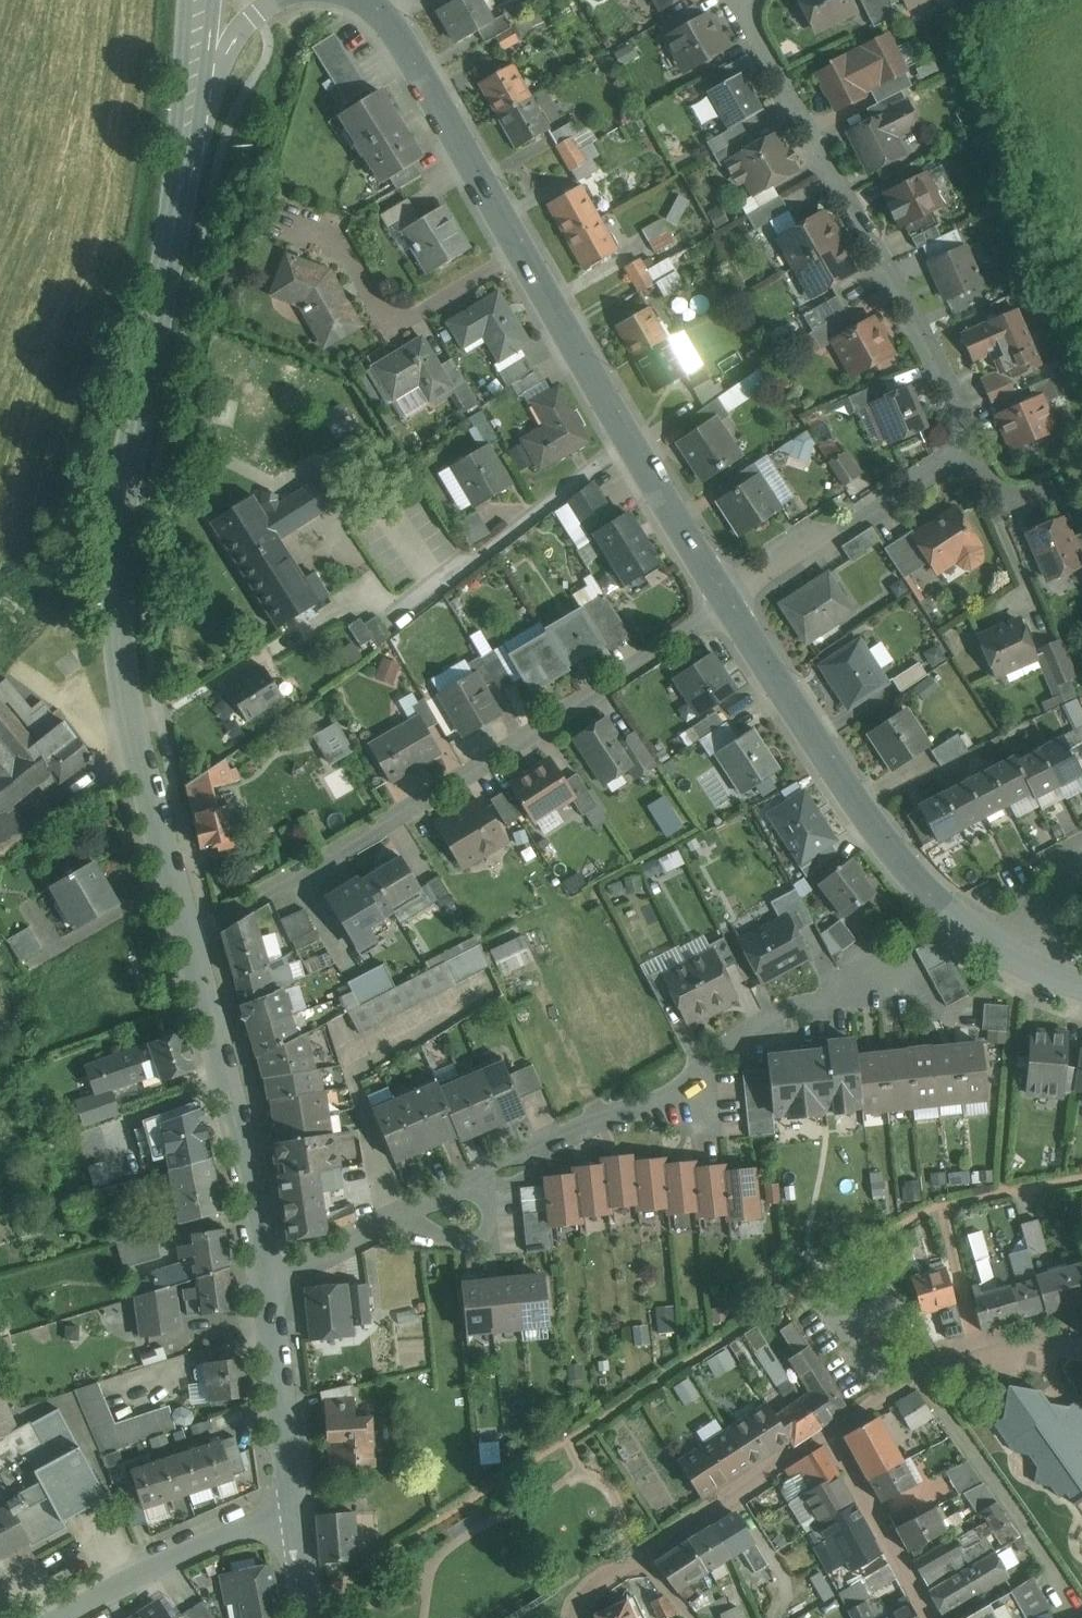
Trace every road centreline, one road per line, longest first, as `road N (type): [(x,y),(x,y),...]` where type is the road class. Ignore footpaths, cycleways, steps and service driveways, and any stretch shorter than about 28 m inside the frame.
road 1 (residential): [(185,935),(125,669),(119,600),(123,511),(195,101)]
road 2 (residential): [(263,1283),(703,1059),(867,965),(891,995)]
road 3 (tertiary): [(725,608),(378,12)]
road 4 (residential): [(185,935),(484,765),(725,608)]
road 5 (residential): [(971,446),(927,341),(759,36),(754,0)]
road 6 (tertiary): [(1006,953),(949,913),(864,817),(725,608)]
road 7 (residential): [(263,1283),(185,935)]
road 8 (residential): [(828,1431),(594,1586),(582,1617)]
road 9 (residential): [(725,608),(971,446)]
road 10 (residential): [(1081,1344),(1035,1336),(977,1343),(828,1431)]
road 11 (residential): [(57,1617),(125,1578),(290,1506)]
road 12 (residential): [(290,1506),(263,1283)]
road 13 (residential): [(928,1617),(828,1431)]
road 14 (residential): [(971,446),(996,499),(1018,500),(1081,470)]
road 15 (residential): [(195,101),(227,46),(272,0)]
road 16 (residential): [(1006,953),(1067,859),(1081,852)]

